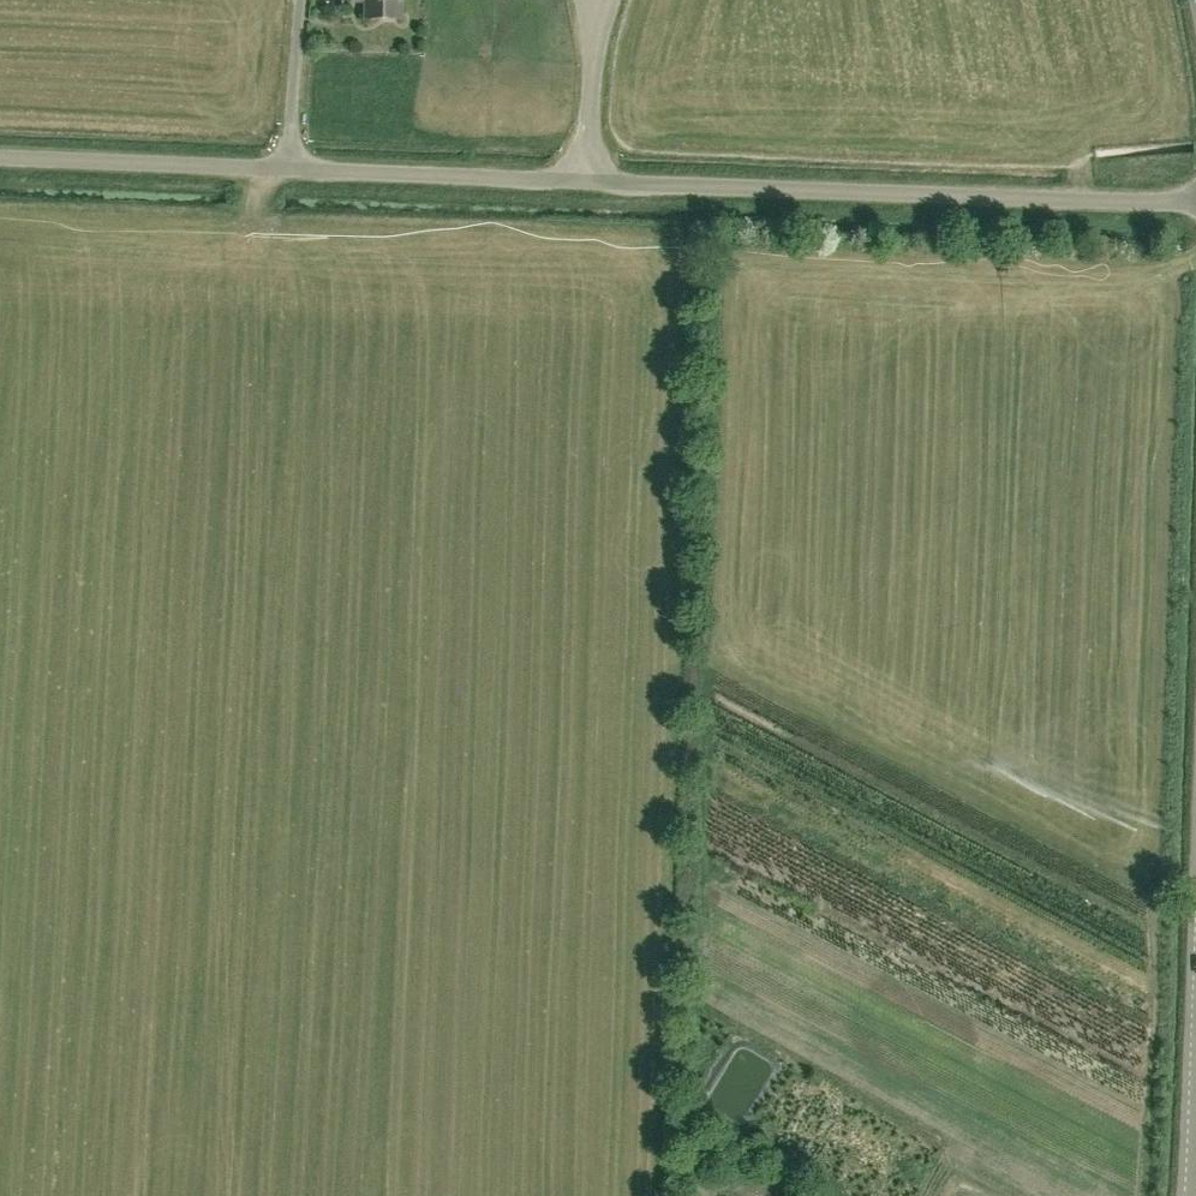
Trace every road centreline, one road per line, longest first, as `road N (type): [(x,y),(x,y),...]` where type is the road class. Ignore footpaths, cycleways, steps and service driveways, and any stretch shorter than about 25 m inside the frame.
road 1 (unclassified): [(0,156),(1195,203)]

